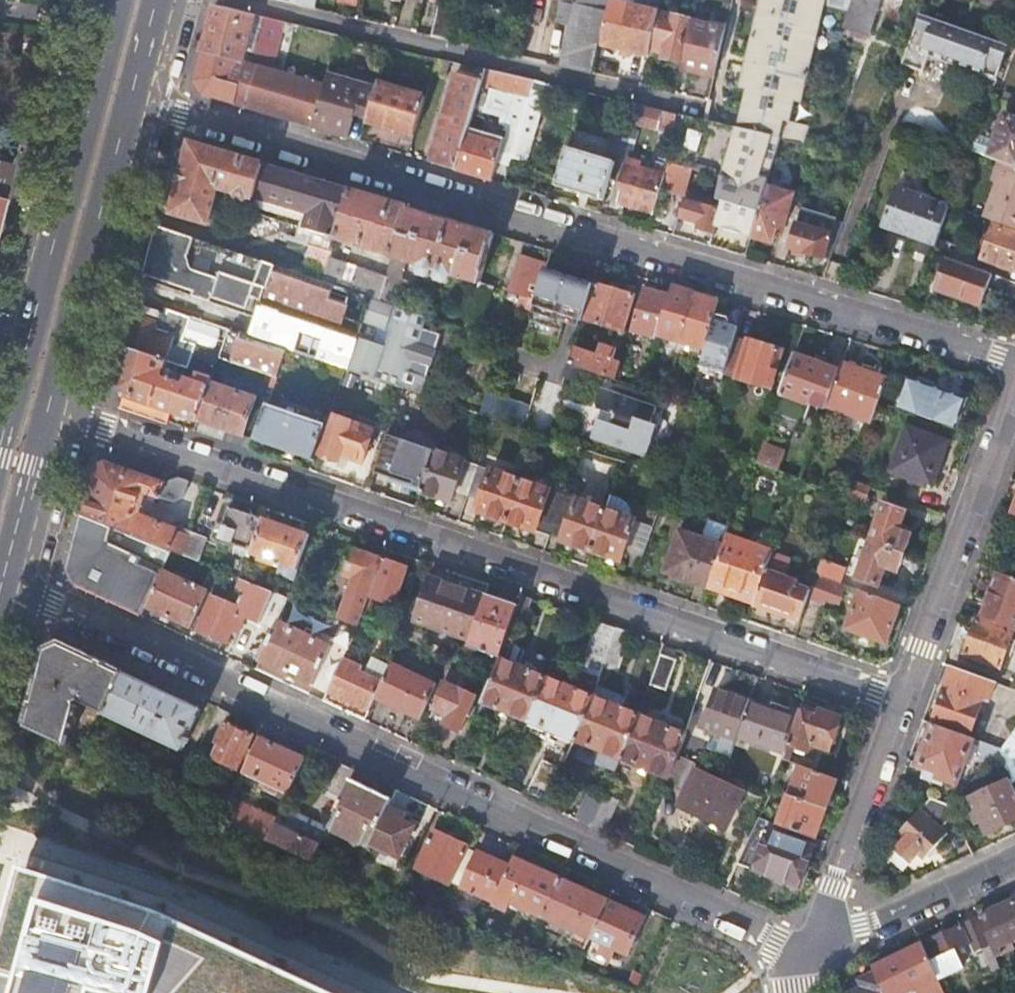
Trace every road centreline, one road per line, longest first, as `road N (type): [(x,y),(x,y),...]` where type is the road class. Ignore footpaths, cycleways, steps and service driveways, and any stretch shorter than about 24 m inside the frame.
road 1 (residential): [(134,104),(1014,359)]
road 2 (residential): [(899,701),(346,503),(304,498),(57,414)]
road 3 (residential): [(808,949),(535,821),(509,821),(236,694),(215,669),(9,582)]
road 4 (primary): [(103,0),(18,348)]
road 5 (residential): [(899,701),(1014,384)]
road 6 (primary): [(57,414),(134,104)]
road 7 (residential): [(808,949),(899,701)]
road 8 (residential): [(1014,857),(808,949)]
road 9 (primary): [(9,582),(57,414)]

